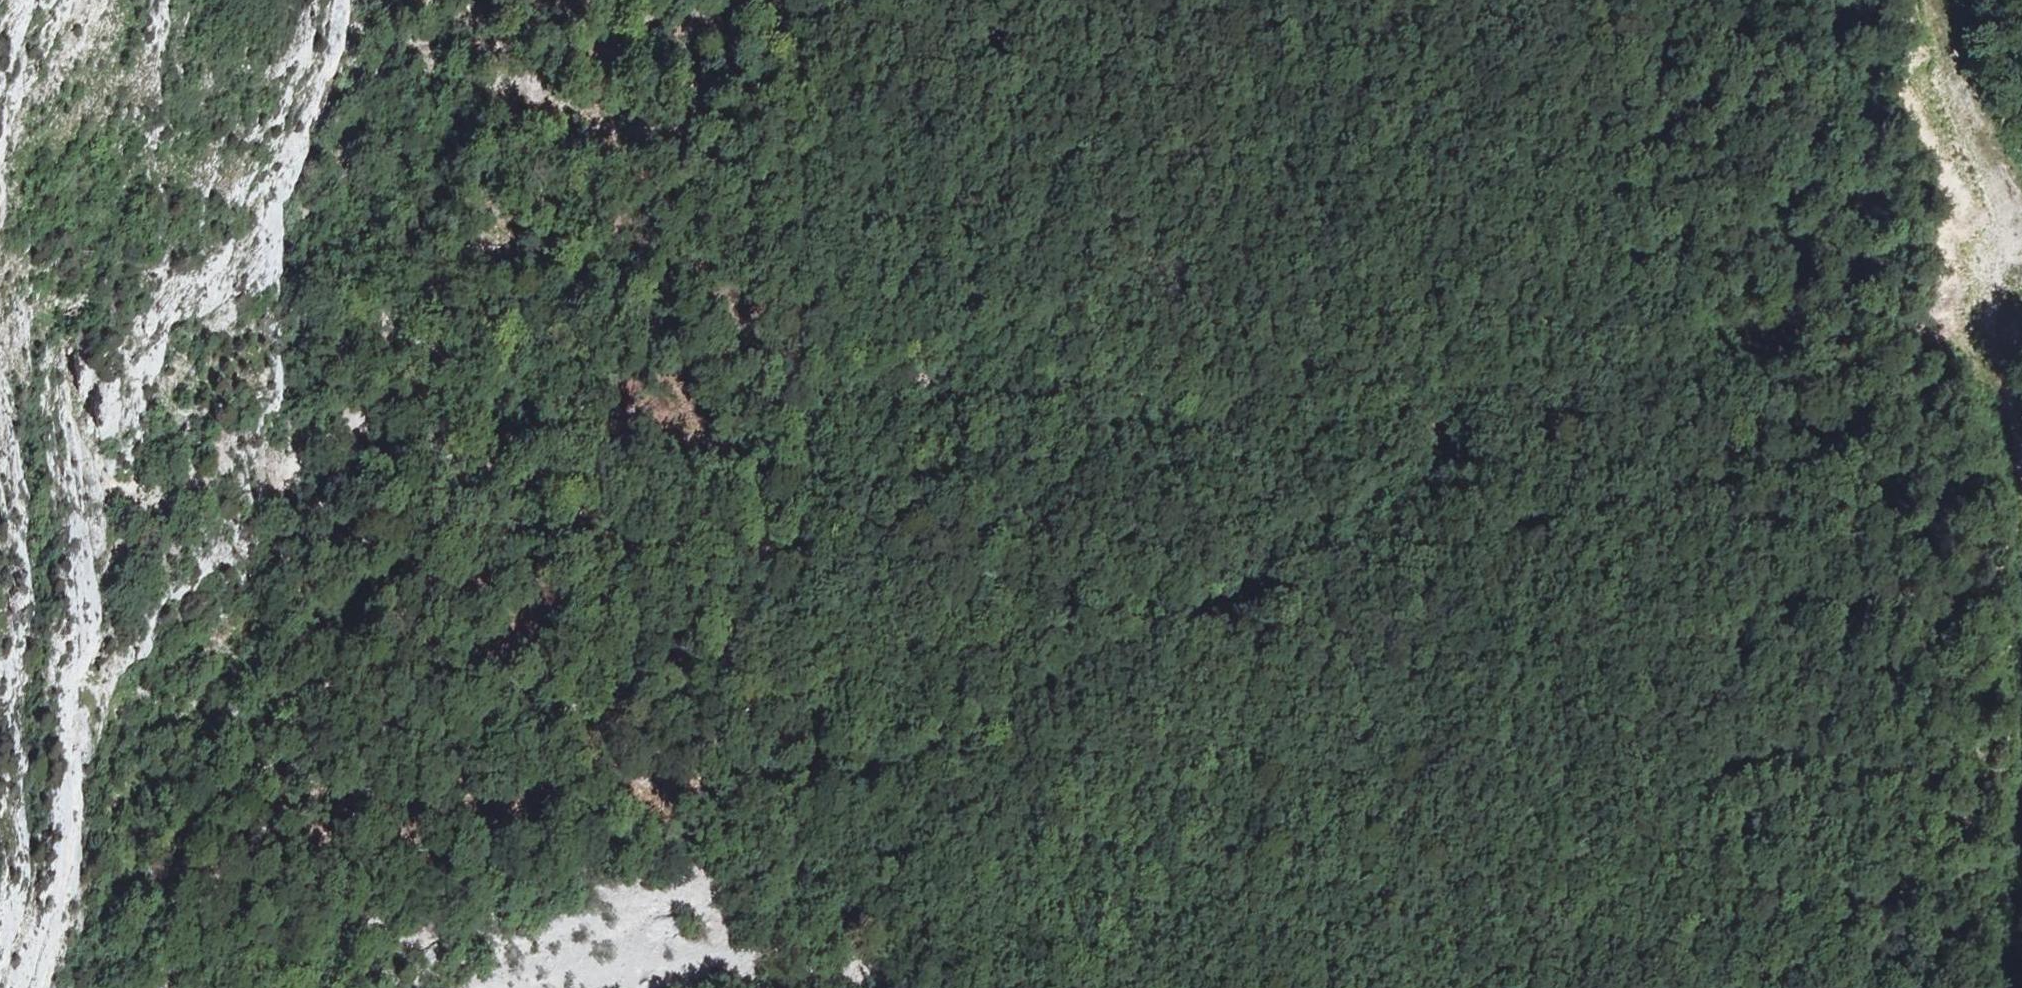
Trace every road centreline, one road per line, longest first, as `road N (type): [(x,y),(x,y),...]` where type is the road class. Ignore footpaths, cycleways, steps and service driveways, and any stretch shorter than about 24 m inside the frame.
road 1 (track): [(1952,0),(2021,220)]
road 2 (track): [(2021,250),(2004,320),(2021,448)]

